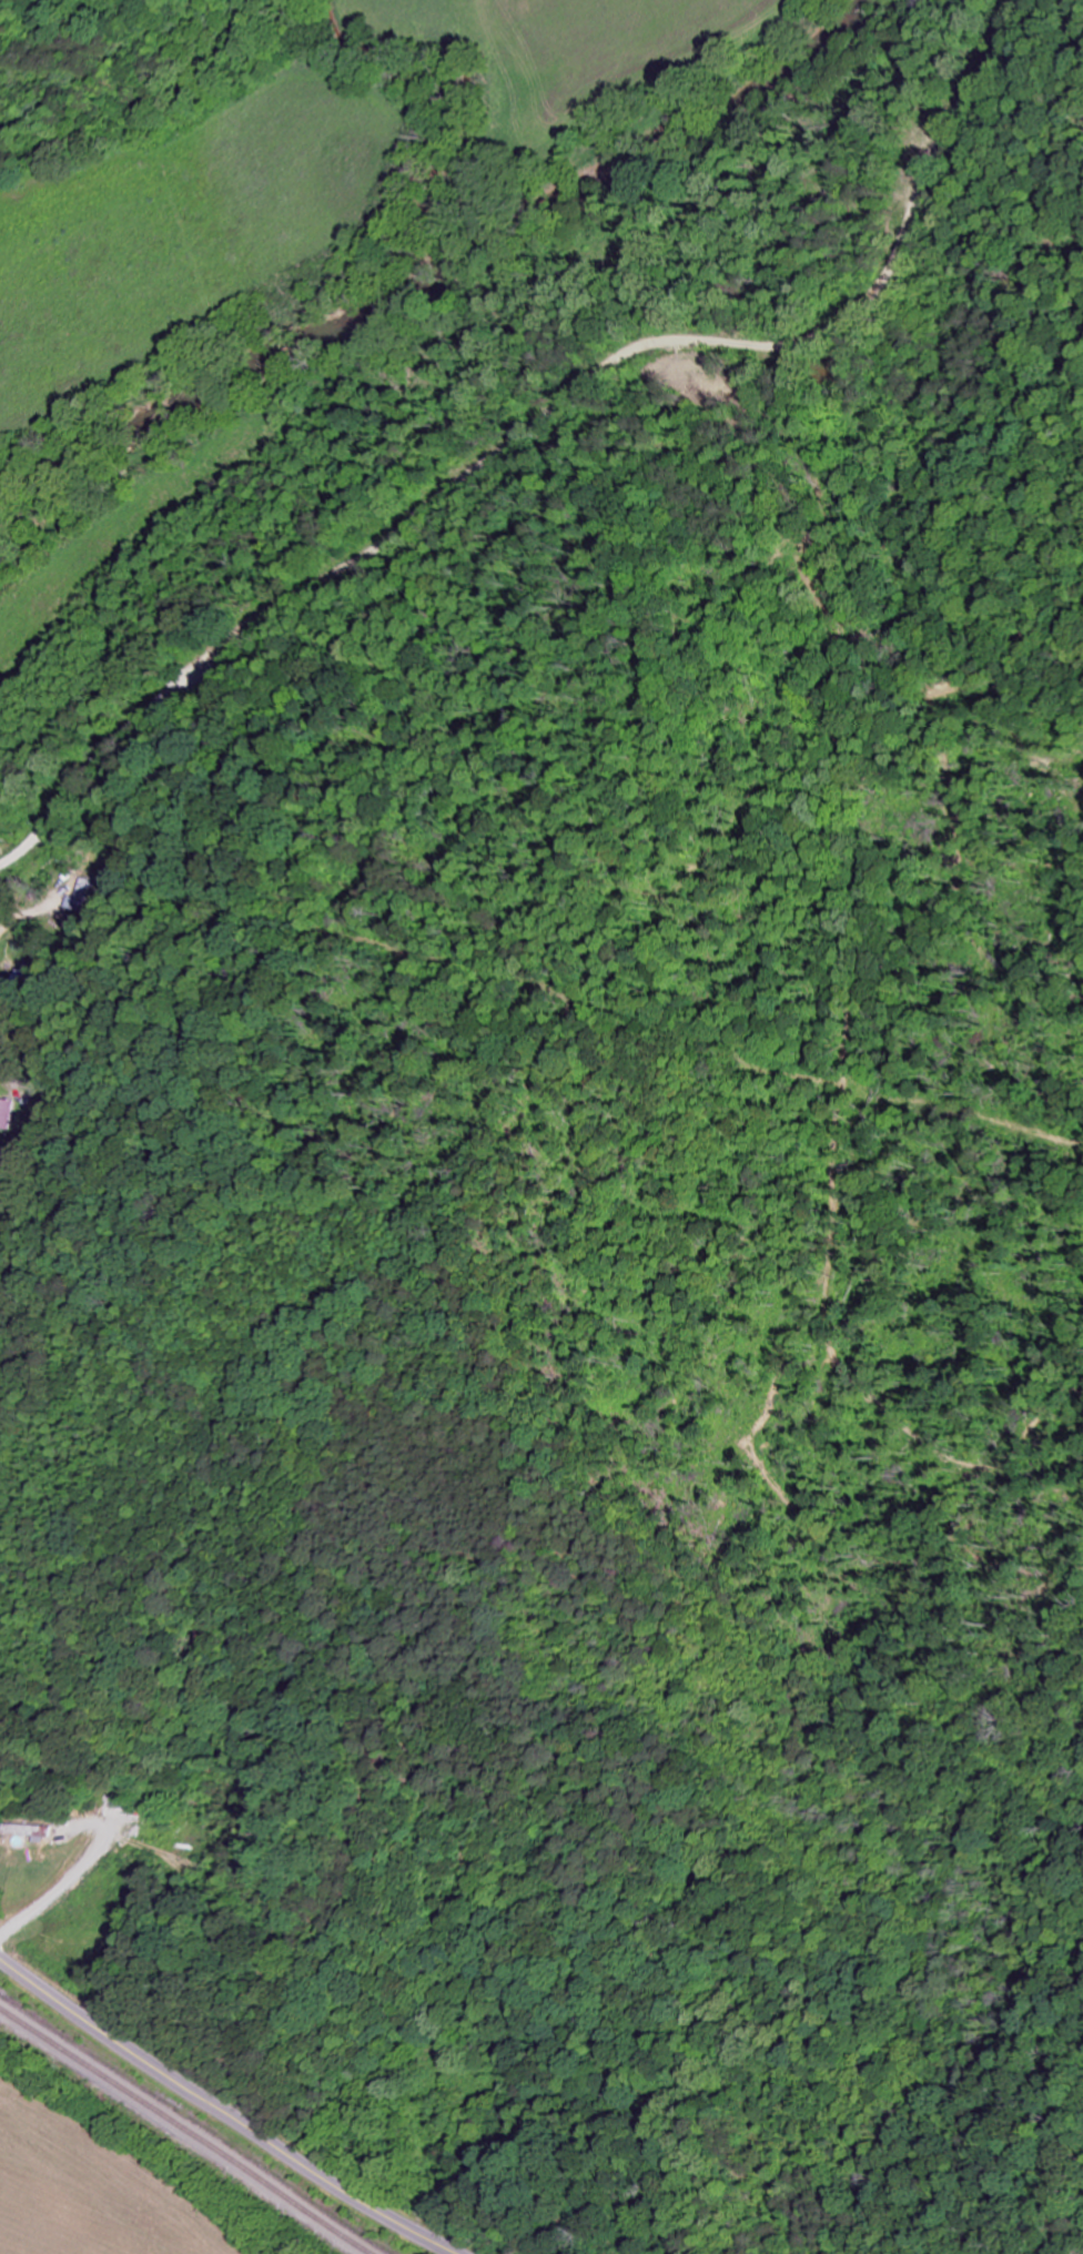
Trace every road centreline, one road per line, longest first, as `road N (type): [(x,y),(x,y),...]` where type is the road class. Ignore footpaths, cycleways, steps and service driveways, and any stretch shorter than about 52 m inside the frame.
road 1 (residential): [(0,867),(36,839),(112,746),(223,647),(393,544),(614,363),(682,343),(806,343),(870,305),(893,273),(940,143),(1036,0)]
road 2 (secondary): [(0,1961),(150,2069),(450,2253)]

